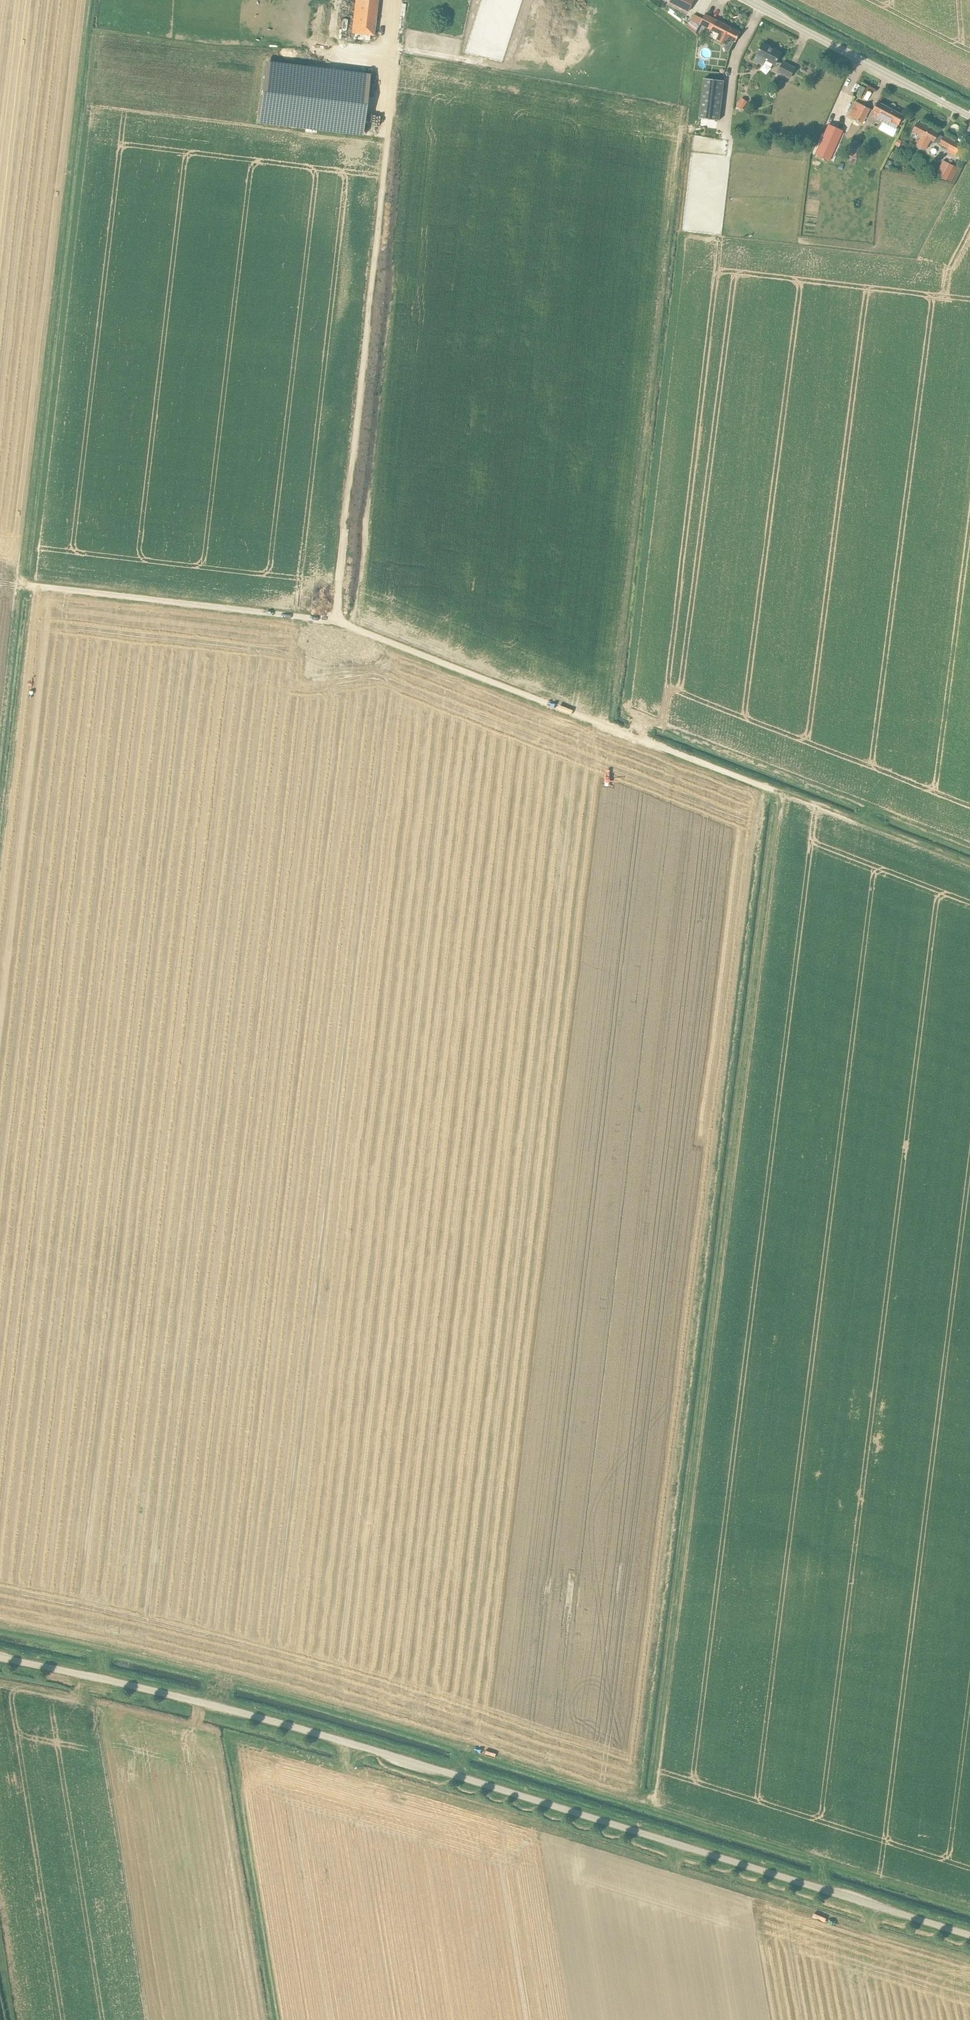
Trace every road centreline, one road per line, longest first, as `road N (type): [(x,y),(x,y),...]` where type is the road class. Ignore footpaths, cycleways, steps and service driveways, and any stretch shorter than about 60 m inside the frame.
road 1 (unclassified): [(969,1939),(151,1693),(0,1662)]
road 2 (unclassified): [(969,105),(761,0)]

